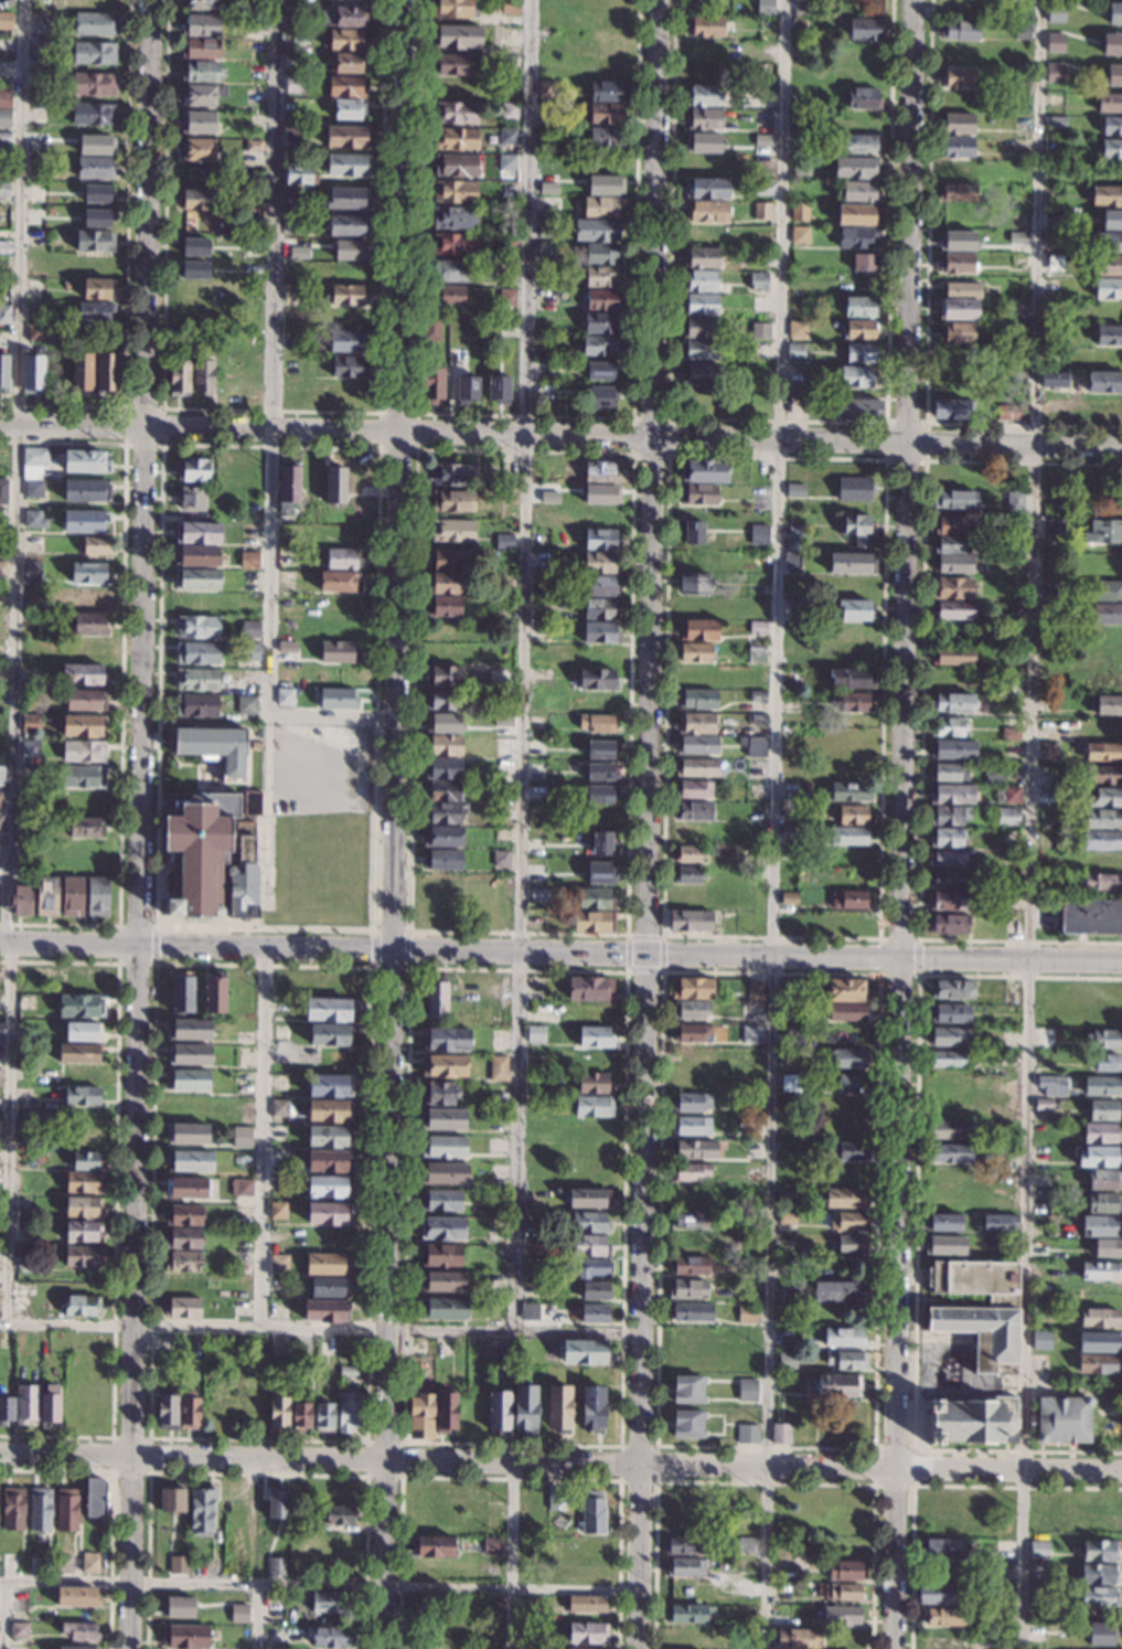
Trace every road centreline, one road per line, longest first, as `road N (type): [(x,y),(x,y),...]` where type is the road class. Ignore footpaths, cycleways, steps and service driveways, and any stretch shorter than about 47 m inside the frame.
road 1 (residential): [(634,1648),(658,0)]
road 2 (residential): [(130,1648),(150,0)]
road 3 (residential): [(384,1648),(403,0)]
road 4 (residential): [(1121,448),(0,426)]
road 5 (tertiary): [(1121,961),(0,944)]
road 6 (residential): [(897,956),(917,0)]
road 7 (residential): [(896,1468),(0,1455)]
road 8 (residential): [(896,1468),(897,956)]
road 9 (residential): [(1121,1471),(896,1468)]
road 10 (residential): [(893,1648),(896,1468)]

